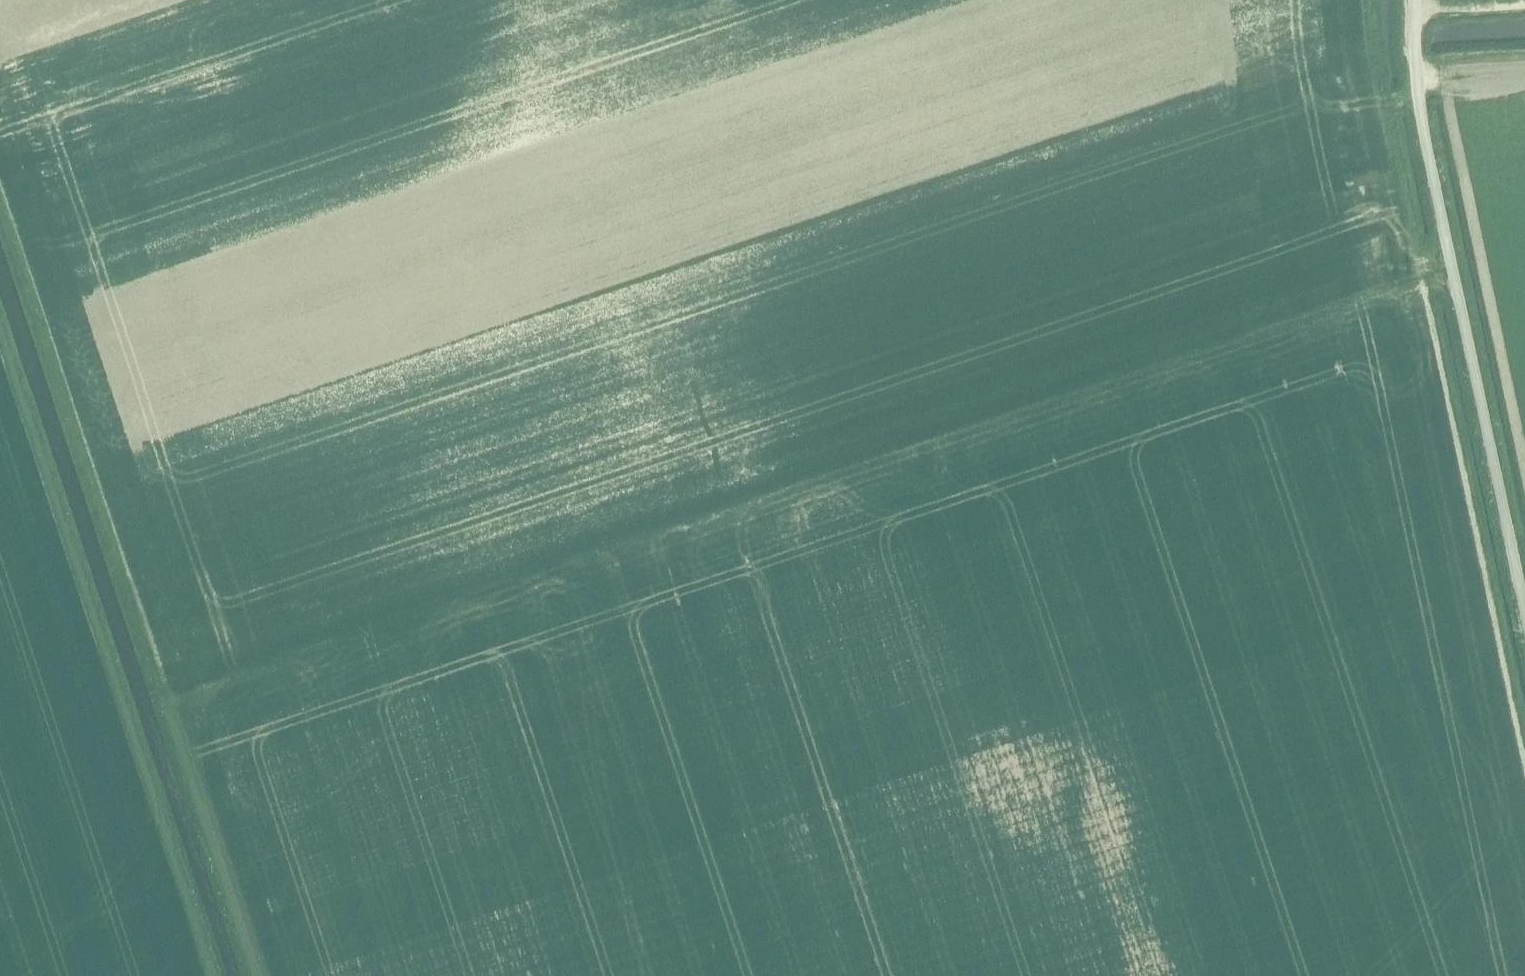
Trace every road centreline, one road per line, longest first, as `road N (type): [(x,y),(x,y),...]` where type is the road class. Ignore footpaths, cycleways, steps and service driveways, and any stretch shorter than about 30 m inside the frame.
road 1 (unclassified): [(1524,571),(1420,110),(1422,0)]

